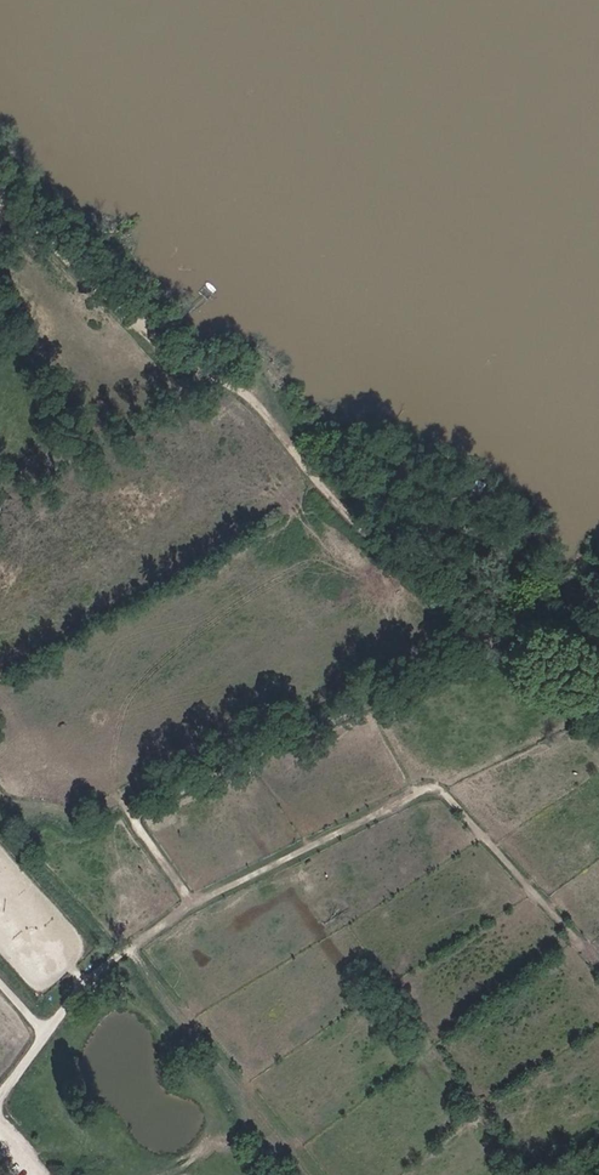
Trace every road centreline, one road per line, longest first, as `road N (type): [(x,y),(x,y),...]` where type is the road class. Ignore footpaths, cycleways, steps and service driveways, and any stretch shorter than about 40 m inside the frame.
road 1 (track): [(598,705),(512,651),(437,589),(313,473),(263,399),(80,329),(32,290),(0,229)]

